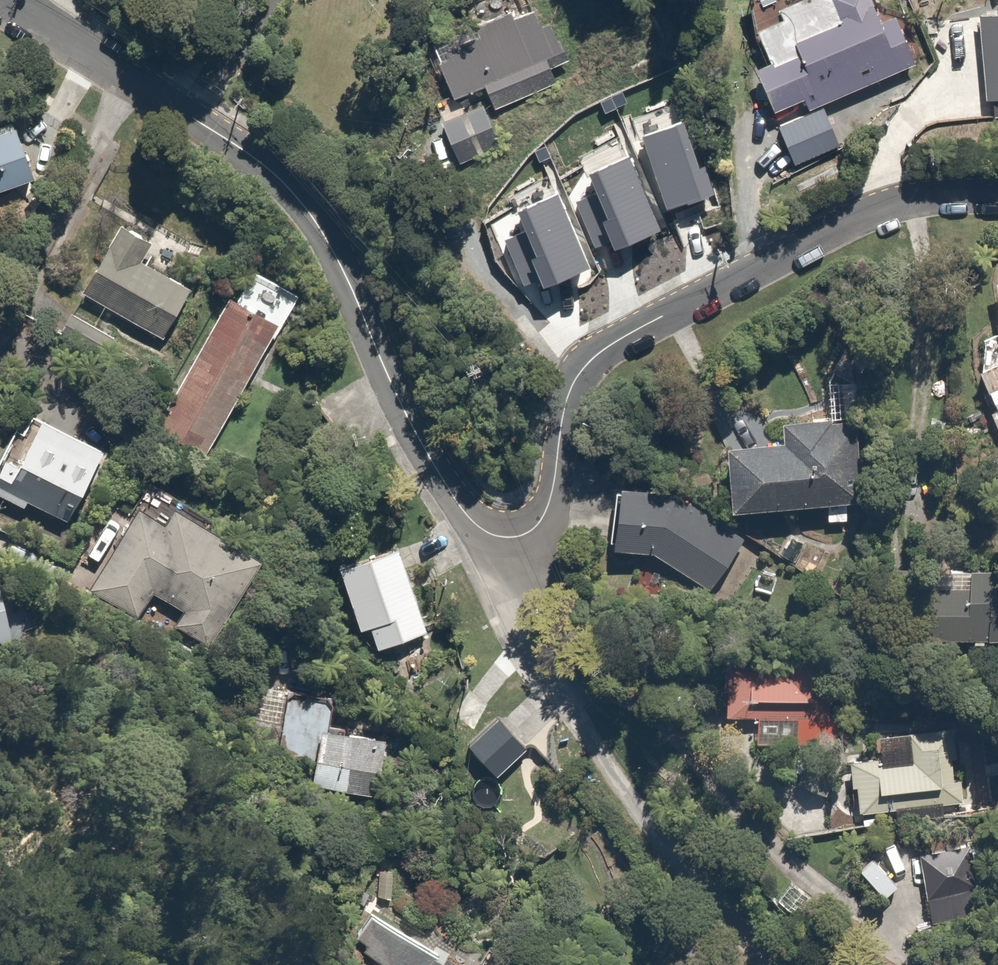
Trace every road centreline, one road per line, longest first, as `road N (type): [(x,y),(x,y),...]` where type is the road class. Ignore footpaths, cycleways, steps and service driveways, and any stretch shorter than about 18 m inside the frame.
road 1 (residential): [(137,80),(277,186),(306,217),(461,521),(514,548),(535,537),(544,517),(579,370),(869,214),(997,203)]
road 2 (residential): [(137,80),(0,311)]
road 3 (residential): [(3,0),(137,80)]

